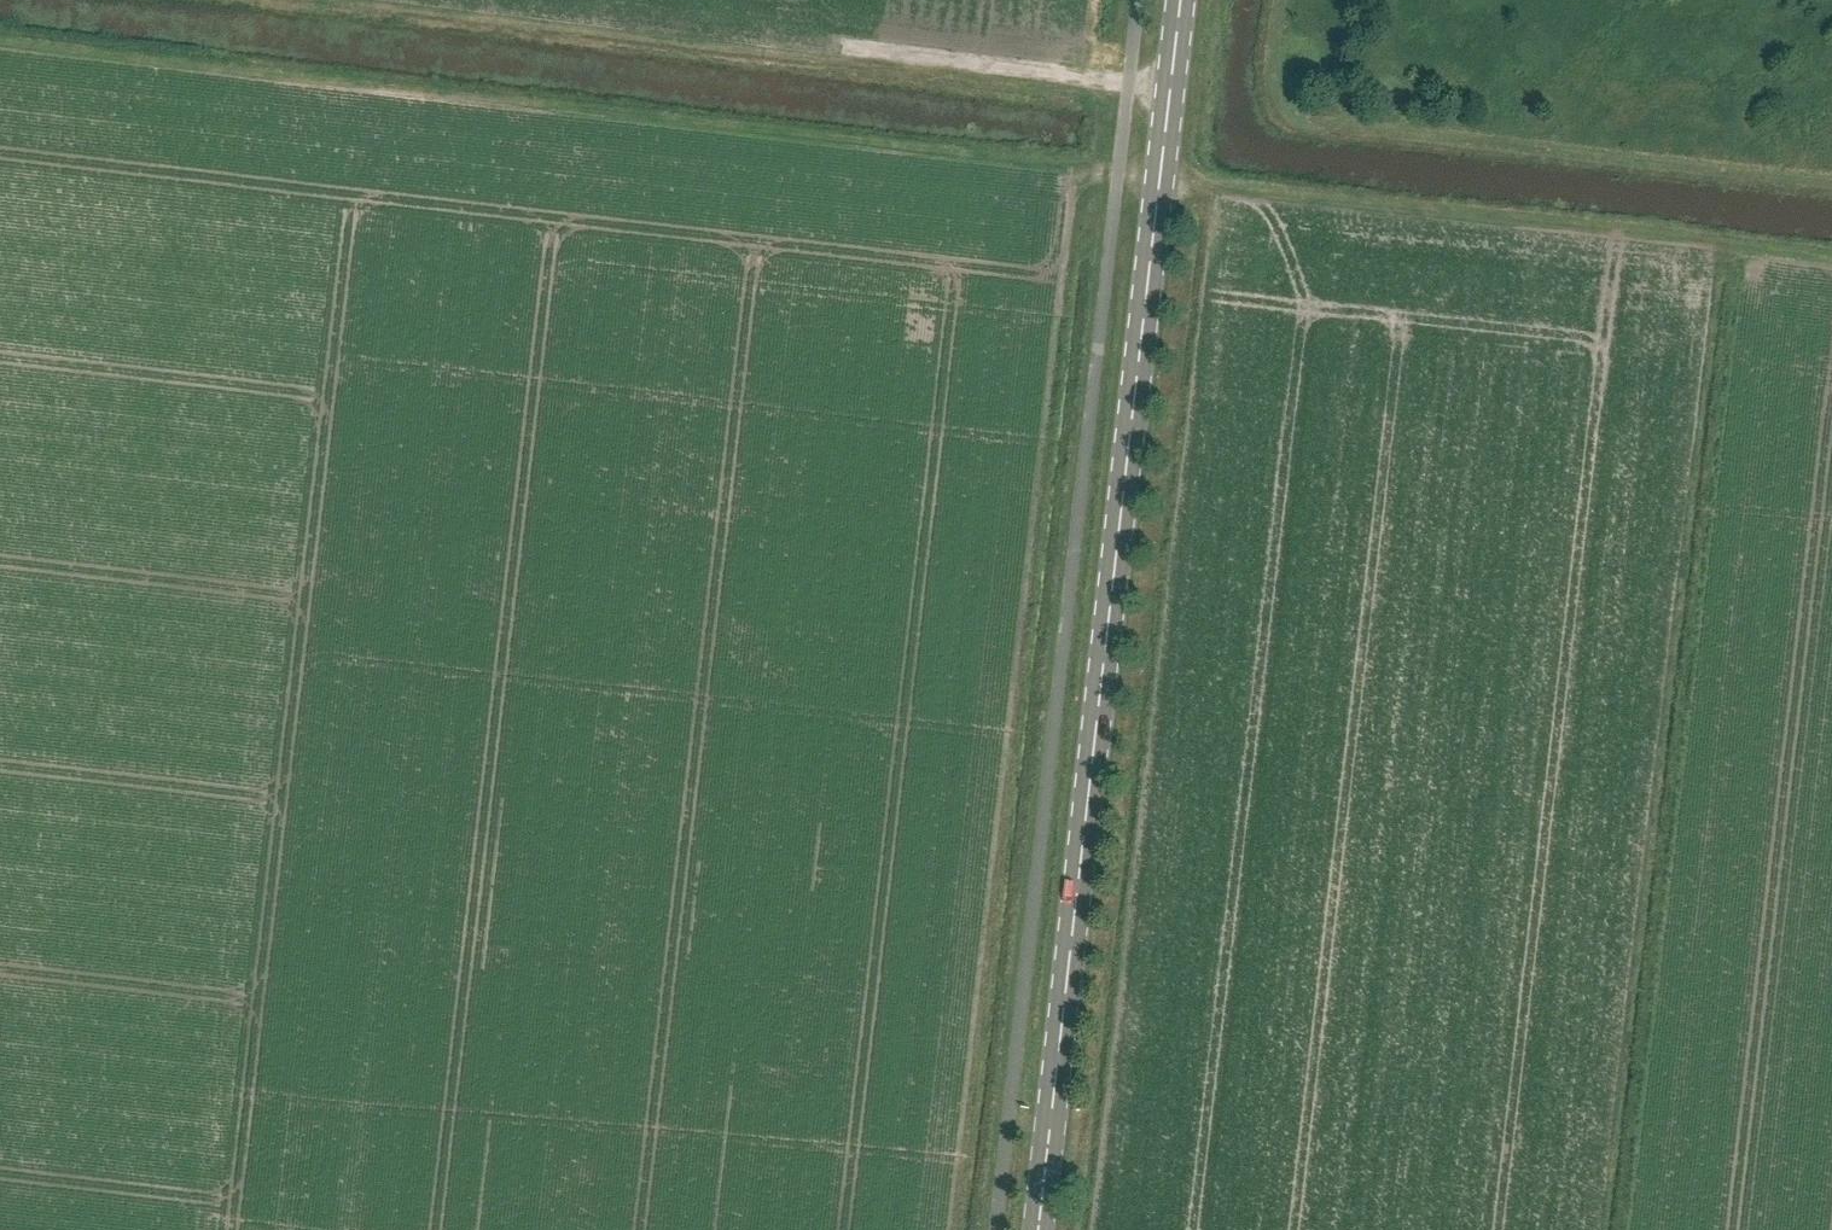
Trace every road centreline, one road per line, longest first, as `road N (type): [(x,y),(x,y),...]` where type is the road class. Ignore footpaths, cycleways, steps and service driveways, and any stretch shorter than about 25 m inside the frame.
road 1 (tertiary): [(1039,1229),(1182,0)]
road 2 (track): [(1831,254),(1161,180)]

